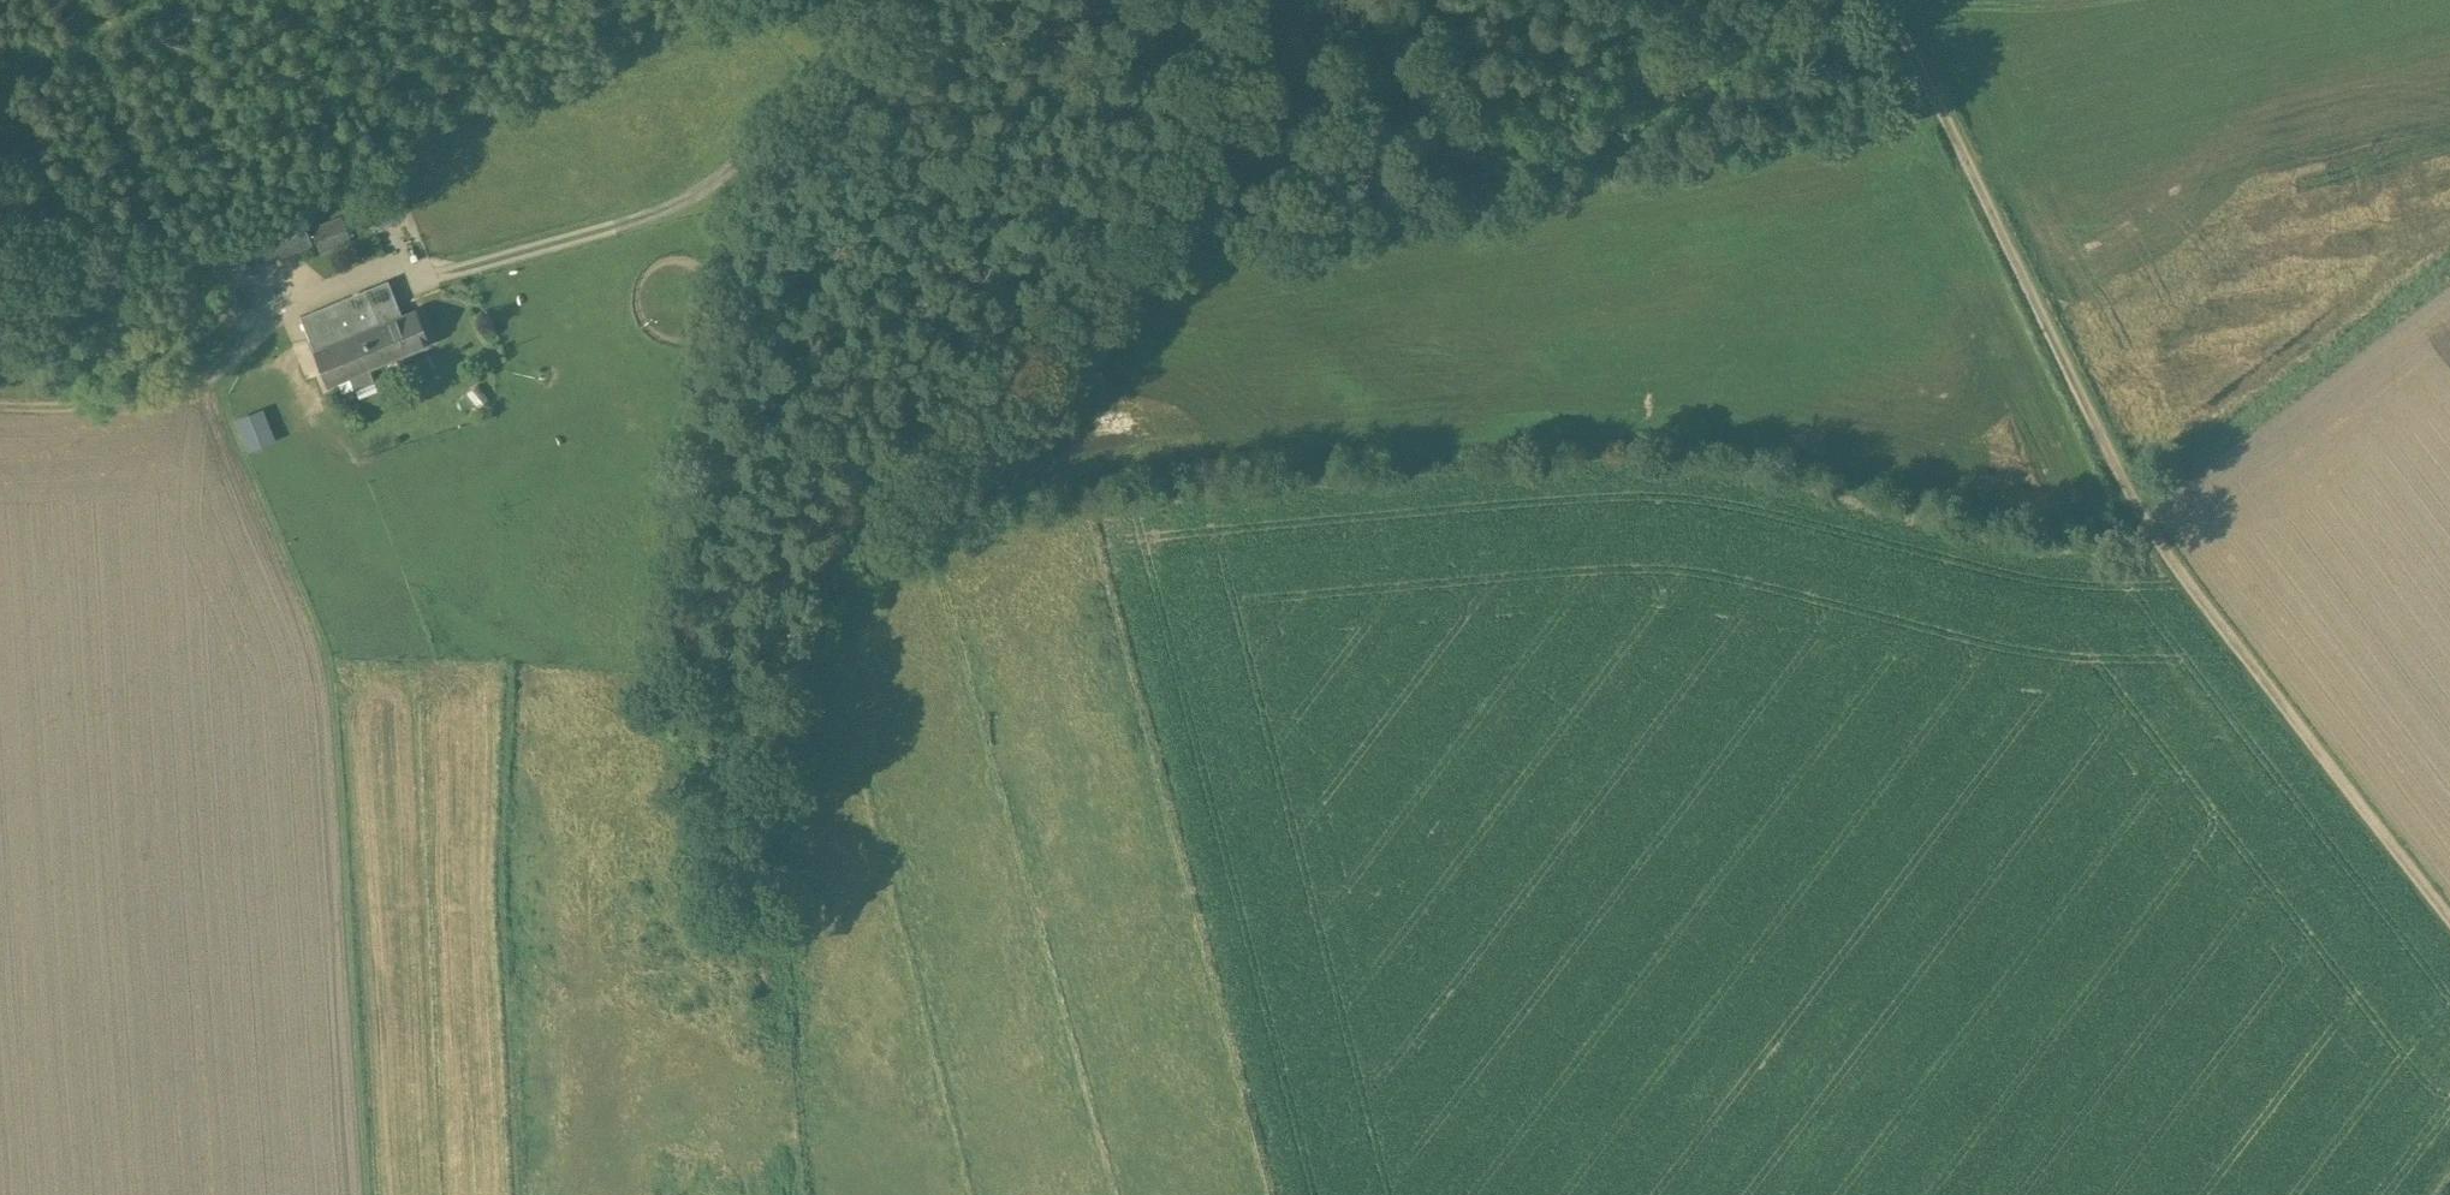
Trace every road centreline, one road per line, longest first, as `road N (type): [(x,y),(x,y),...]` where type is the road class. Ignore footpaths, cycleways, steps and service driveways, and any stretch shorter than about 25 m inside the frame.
road 1 (track): [(1886,0),(2145,530),(2449,919)]
road 2 (track): [(881,0),(724,179),(677,208),(421,279),(381,269),(287,307),(204,385),(142,402),(0,407)]

